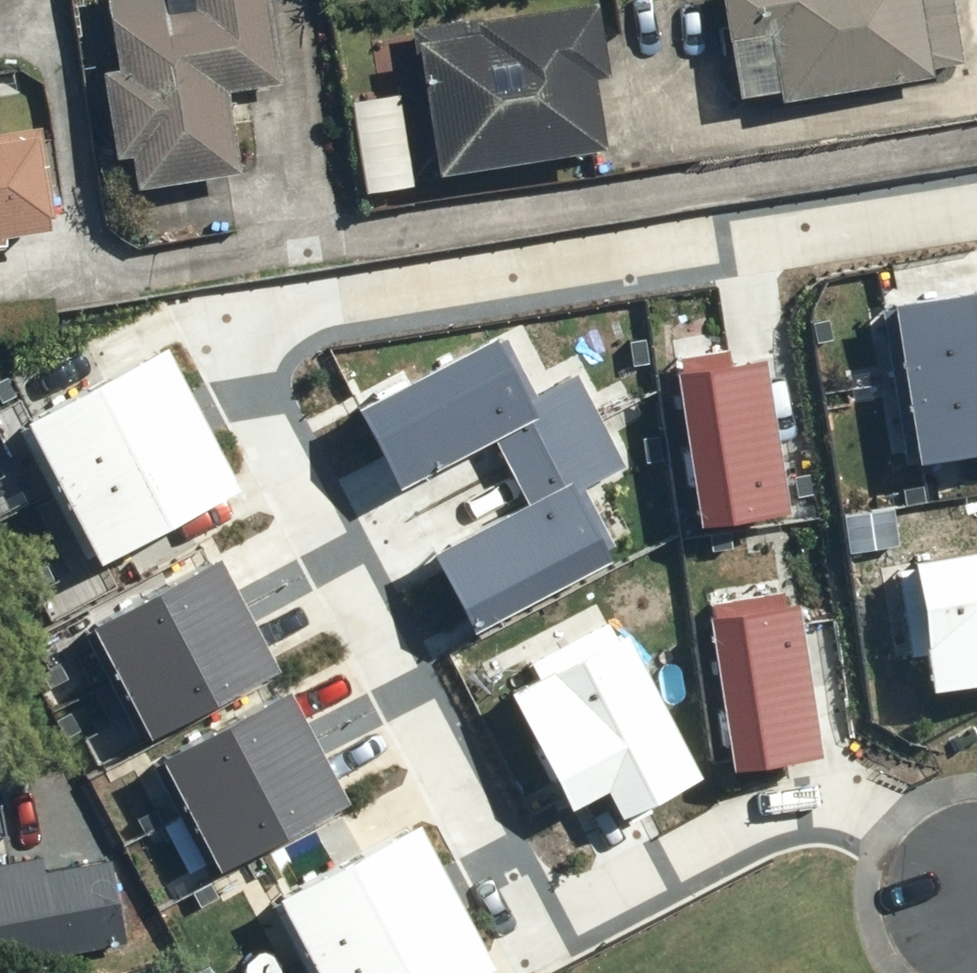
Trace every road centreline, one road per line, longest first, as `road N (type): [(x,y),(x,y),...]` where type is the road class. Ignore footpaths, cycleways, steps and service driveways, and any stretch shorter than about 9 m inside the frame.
road 1 (residential): [(976,195),(248,307),(231,324),(531,911),(545,922),(770,811),(807,804),(844,804),(976,894)]

